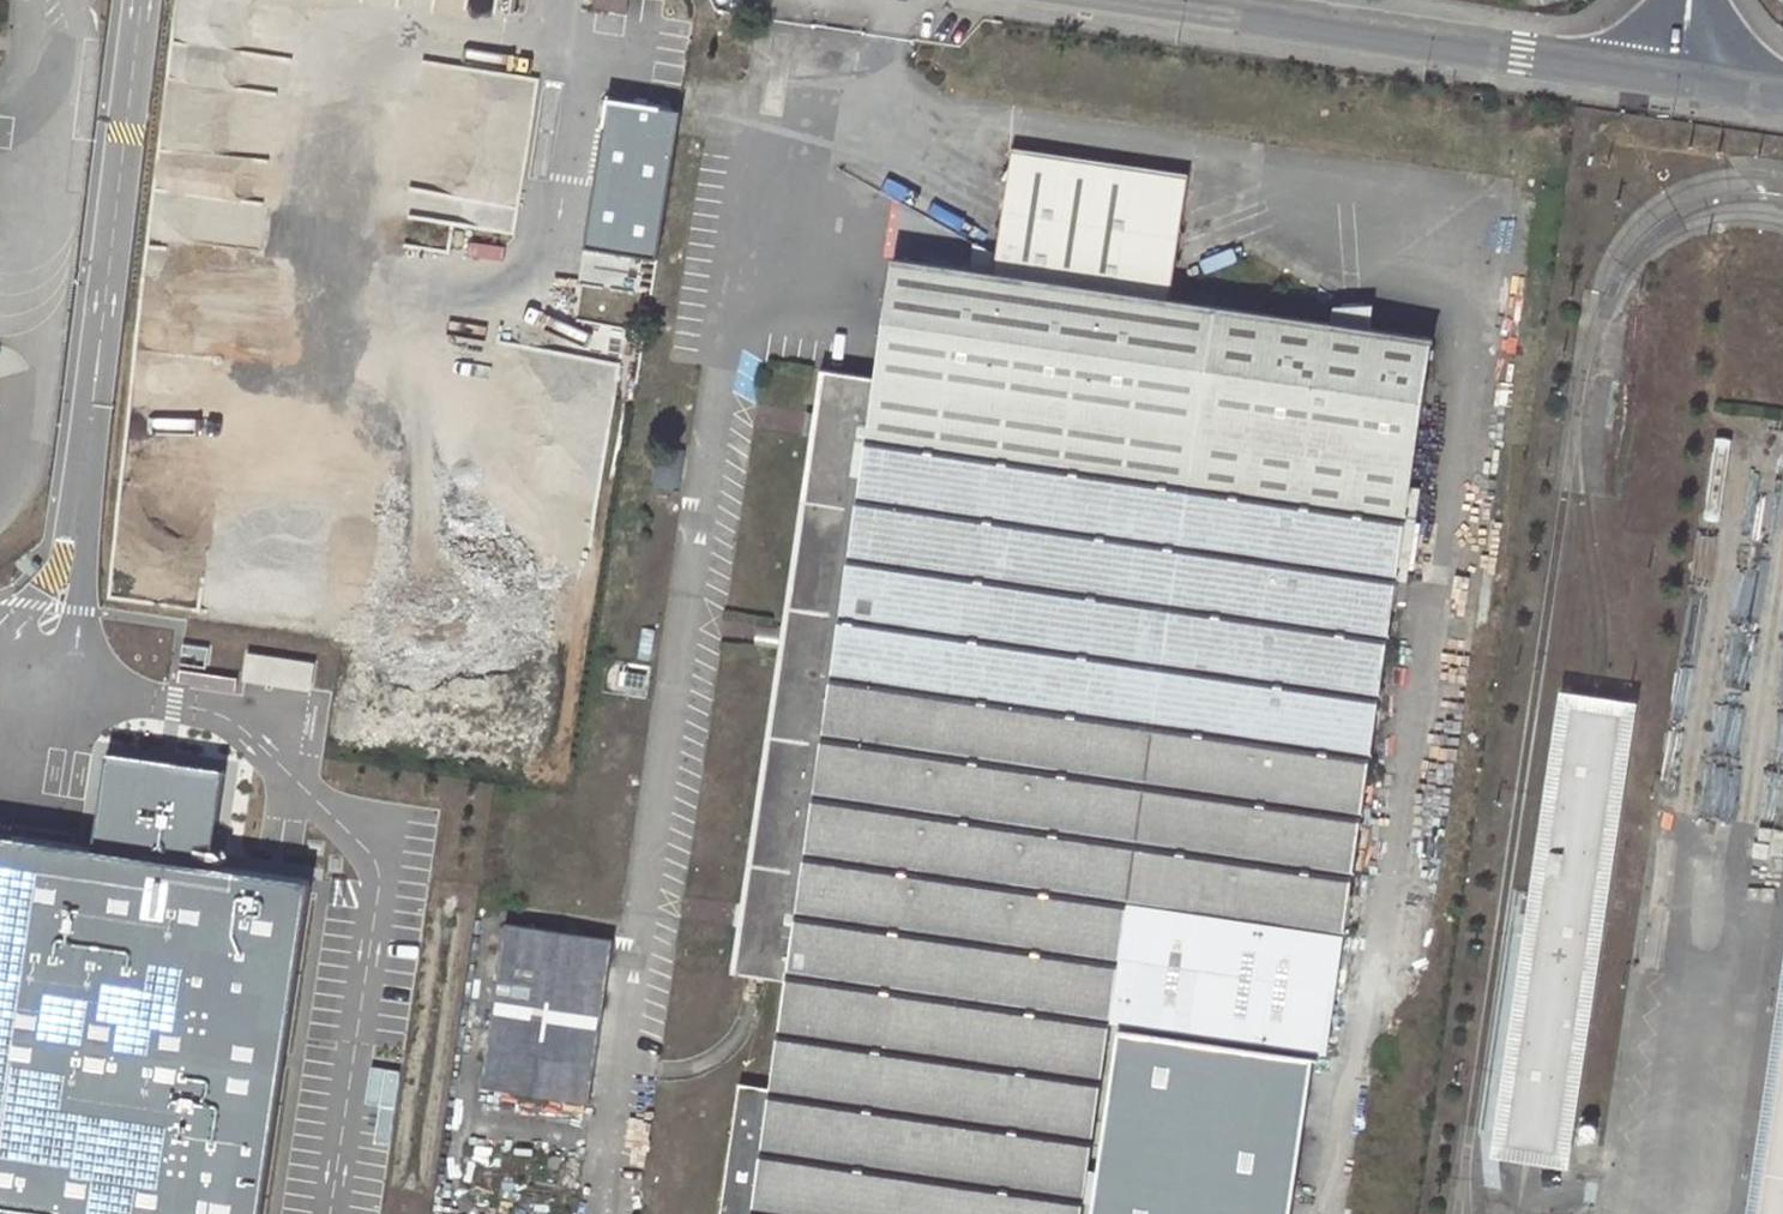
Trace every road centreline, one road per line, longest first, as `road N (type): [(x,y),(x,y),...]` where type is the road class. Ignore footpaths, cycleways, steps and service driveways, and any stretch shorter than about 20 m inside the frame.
road 1 (unclassified): [(1189,0),(1676,69)]

